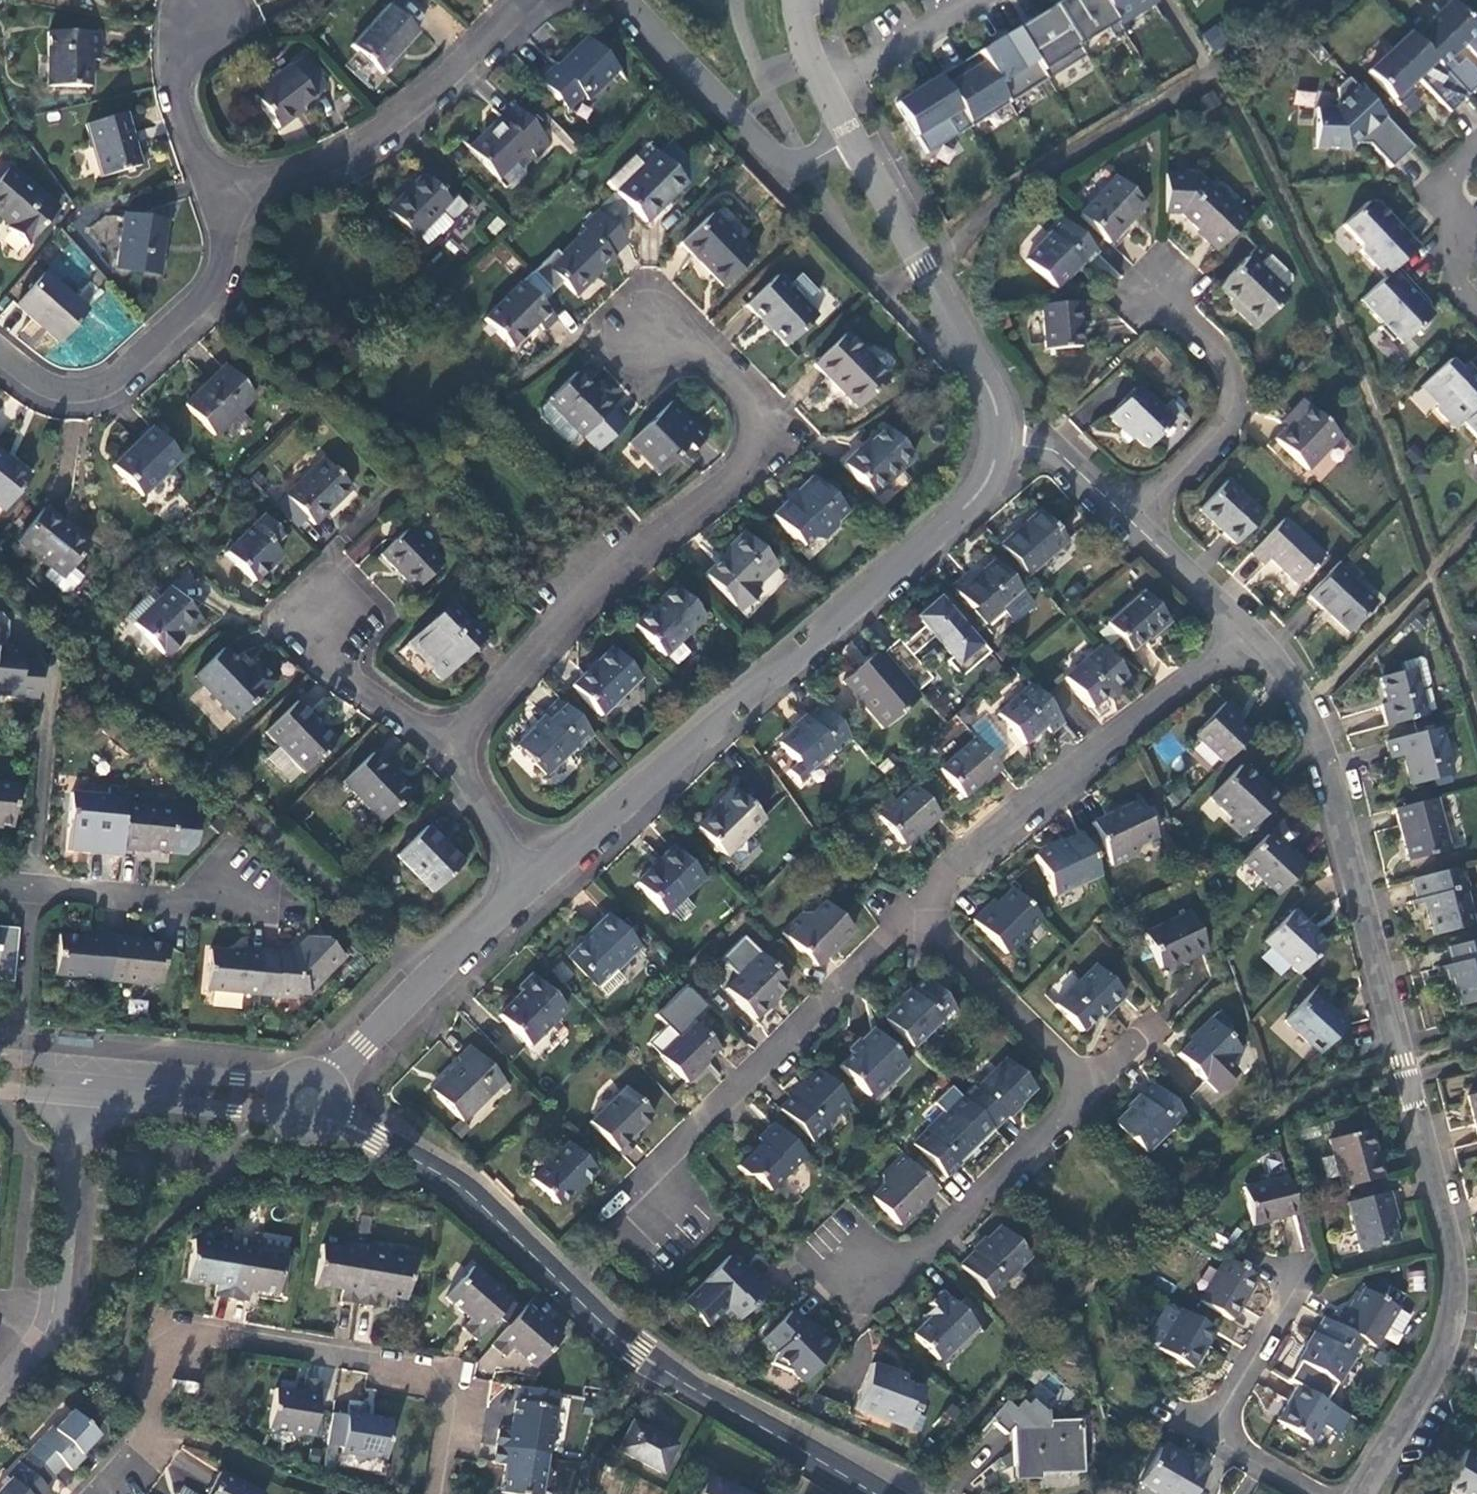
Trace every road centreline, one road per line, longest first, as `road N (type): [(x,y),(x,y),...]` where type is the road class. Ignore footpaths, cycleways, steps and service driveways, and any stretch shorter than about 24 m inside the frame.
road 1 (residential): [(1251,633),(1327,743),(1457,1277),(1444,1351),(1361,1493)]
road 2 (residential): [(525,887),(972,507),(1003,439)]
road 3 (tertiary): [(877,1493),(640,1355),(481,1202),(341,1117)]
road 4 (residential): [(446,751),(595,585),(756,454),(767,426),(758,402),(678,328),(643,333)]
road 5 (residential): [(432,1493),(448,1413),(442,1386),(418,1371),(167,1328),(135,1451),(96,1493)]
road 6 (residential): [(1251,633),(910,911)]
road 7 (residential): [(910,911),(659,1165),(645,1216)]
road 8 (residential): [(0,350),(65,391),(107,385),(209,297),(232,194)]
road 9 (residential): [(232,194),(326,168),(428,98),(525,0)]
road 10 (tertiary): [(66,1078),(54,1299),(47,1323),(0,1377)]
road 11 (residential): [(1287,1279),(1213,1409),(1192,1427),(1297,1493)]
road 12 (residential): [(848,139),(784,164),(621,0)]
road 13 (residential): [(1080,1096),(900,1263),(851,1264)]
road 14 (residential): [(1130,524),(1218,431),(1227,401),(1217,368),(1152,296)]
road 15 (residential): [(848,139),(984,376)]
road 16 (residential): [(334,1075),(525,887)]
road 17 (residential): [(910,911),(1080,1096)]
road 18 (residential): [(33,886),(219,902),(241,883)]
road 19 (residential): [(203,0),(179,83),(204,166),(232,194)]
road 20 (residential): [(446,751),(324,656),(323,613)]
road 21 (residential): [(1476,146),(1455,166),(1444,193),(1447,242),(1476,306)]
road 22 (residential): [(822,85),(962,0)]
road 23 (residential): [(1130,524),(1251,633)]
road 24 (residential): [(525,887),(446,751)]
road 25 (residential): [(1003,439),(1052,453),(1130,524)]
road 26 (residential): [(33,886),(39,741)]

